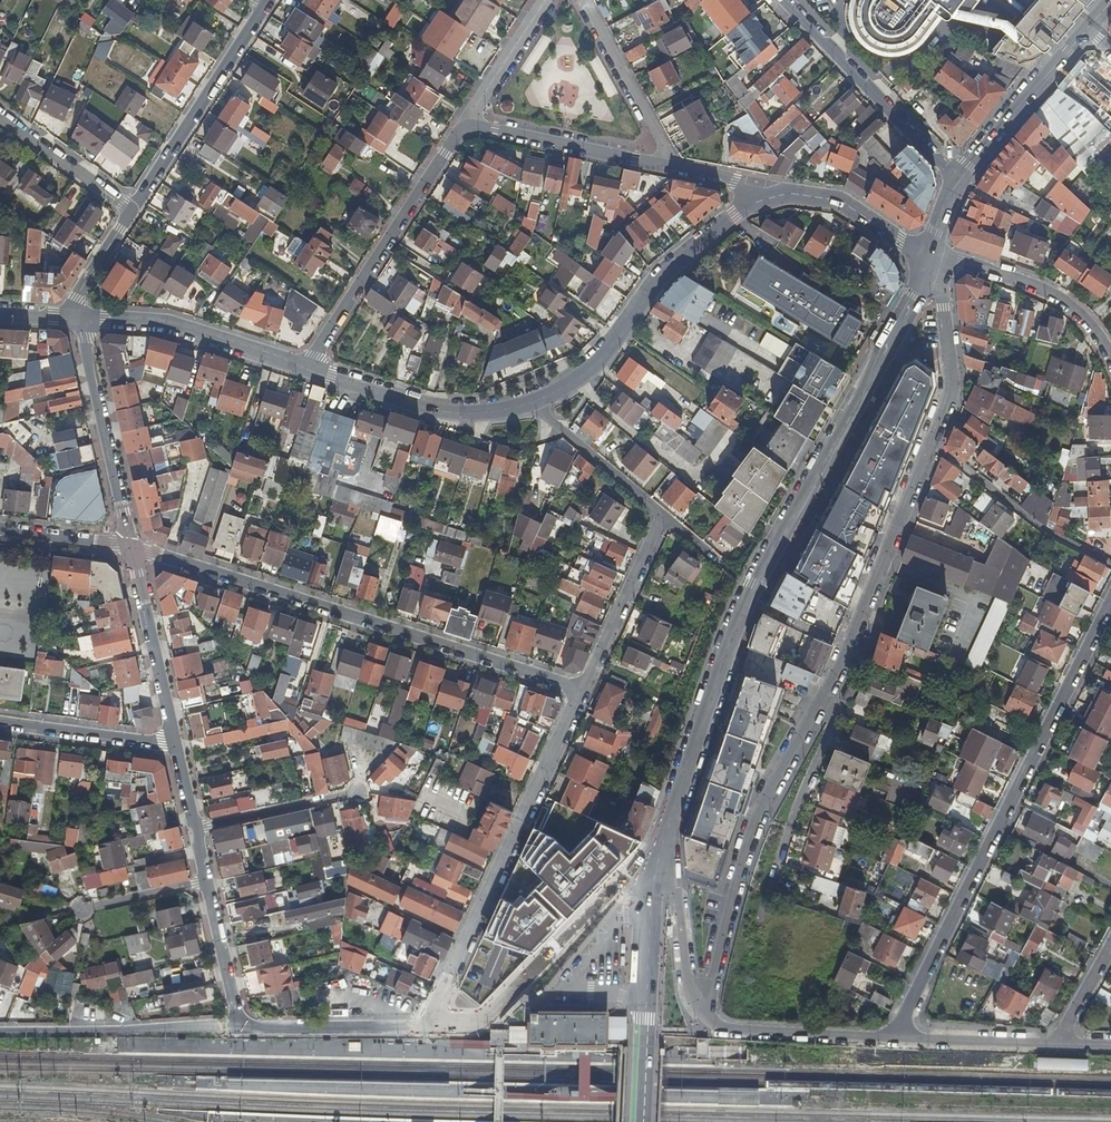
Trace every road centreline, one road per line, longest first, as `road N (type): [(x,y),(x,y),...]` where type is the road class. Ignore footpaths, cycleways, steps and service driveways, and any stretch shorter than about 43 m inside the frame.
road 1 (residential): [(702,1011),(765,800),(824,698),(944,399),(949,339),(930,255)]
road 2 (secondary): [(667,836),(754,584),(930,255)]
road 3 (tertiary): [(311,371),(451,412),(526,405),(591,368),(663,278),(751,204)]
road 4 (residential): [(177,738),(241,1027),(444,1028)]
road 5 (residential): [(896,1037),(1110,591)]
road 6 (residential): [(579,690),(131,551)]
road 7 (residential): [(444,1028),(444,988),(579,690)]
road 8 (residential): [(311,371),(455,133),(468,126)]
road 9 (residential): [(444,1028),(476,1025),(616,887),(656,871)]
road 10 (secondary): [(642,1121),(656,871)]
road 11 (residential): [(957,181),(786,0)]
road 12 (residential): [(265,3),(133,209)]
road 13 (tertiary): [(79,318),(178,325),(311,371)]
road 14 (residential): [(79,318),(131,551)]
road 15 (residential): [(930,255),(1045,293),(1078,313),(1110,356)]
road 16 (residential): [(468,126),(664,165)]
road 17 (residential): [(896,1037),(726,1027),(702,1011)]
road 18 (secondary): [(957,181),(1086,30)]
road 19 (tertiary): [(751,204),(790,194),(841,202),(930,255)]
road 20 (residential): [(579,690),(662,514)]
road 21 (residential): [(131,551),(177,738)]
road 22 (residential): [(664,165),(665,147),(584,0)]
road 23 (residential): [(702,1011),(687,981),(667,836)]
road 24 (residential): [(177,738),(0,722)]
road 25 (residential): [(0,119),(133,209)]
road 26 (residential): [(1055,1045),(896,1037)]
road 27 (residential): [(468,126),(545,0)]
road 28 (residential): [(131,551),(0,532)]
road 29 (residential): [(133,209),(79,292),(79,318)]

